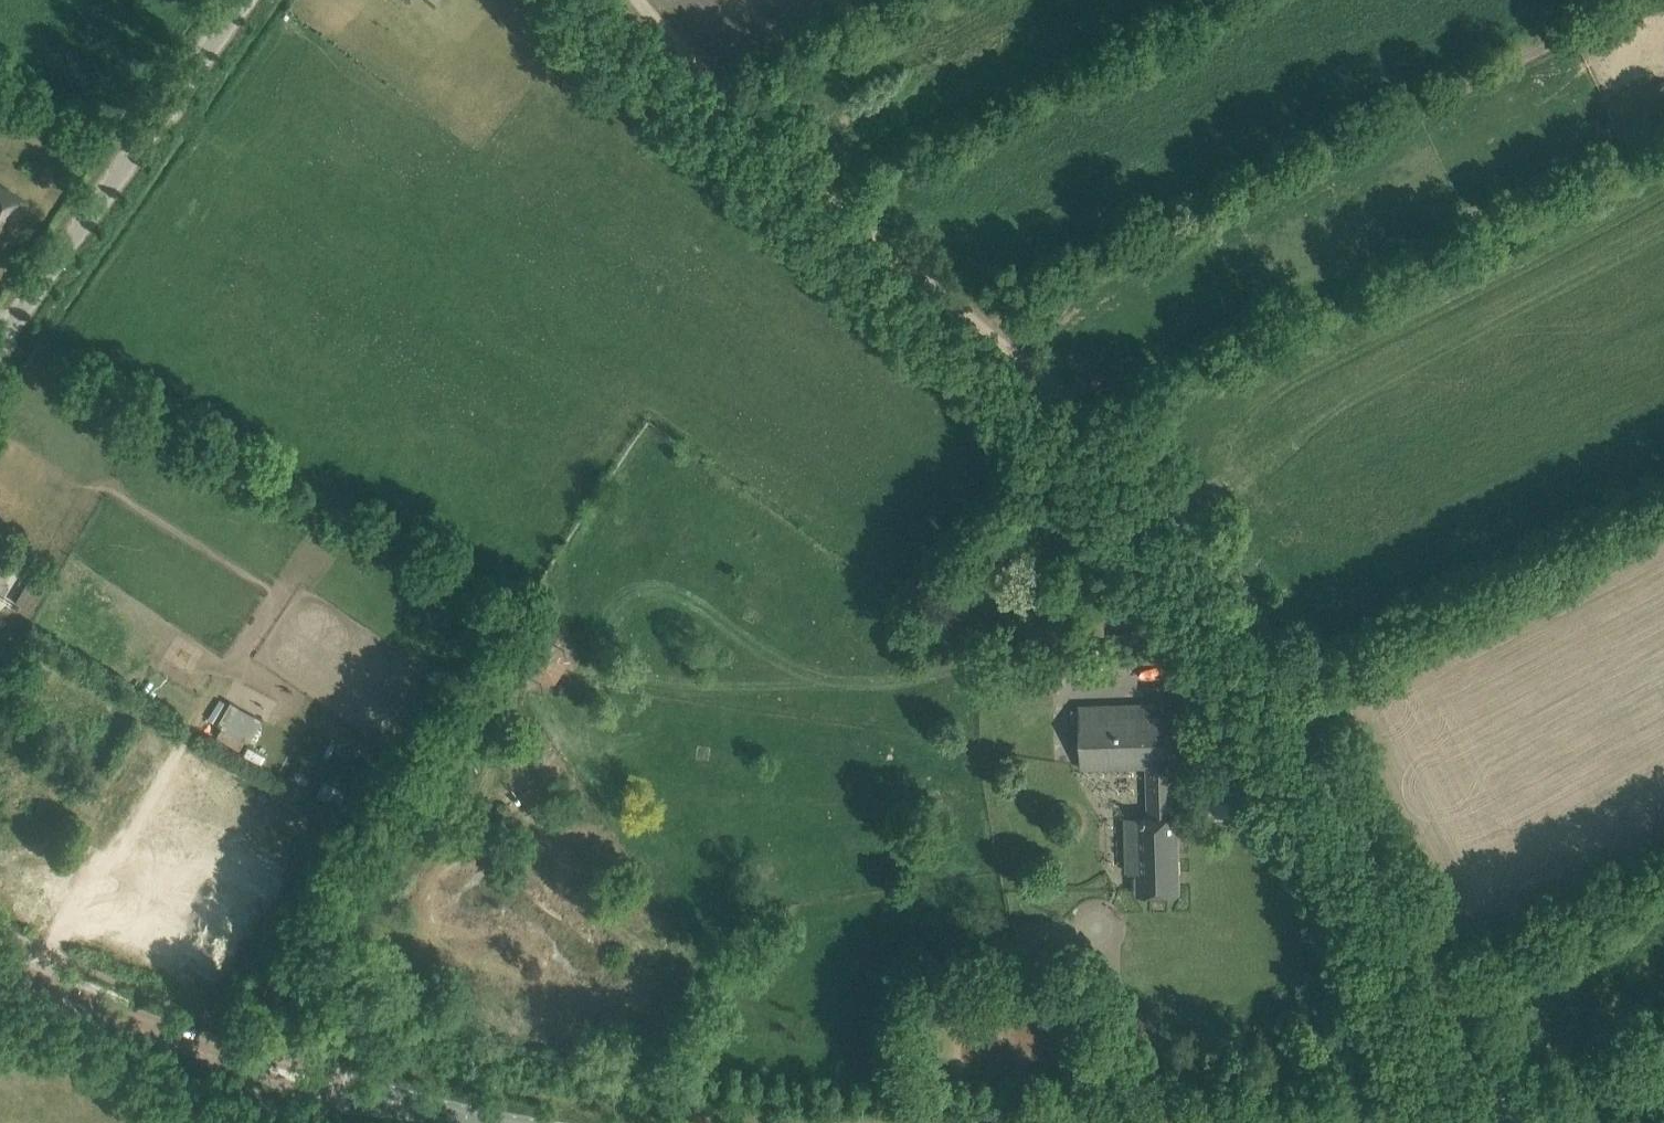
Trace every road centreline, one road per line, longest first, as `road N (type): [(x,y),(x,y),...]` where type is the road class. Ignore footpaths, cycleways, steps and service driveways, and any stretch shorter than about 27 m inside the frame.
road 1 (track): [(1537,1122),(1504,1097),(1331,748),(1219,557),(1036,357),(814,164),(650,0)]
road 2 (secondary): [(500,1122),(287,1072),(0,967)]
road 3 (unclassified): [(0,364),(248,0)]
road 4 (track): [(1561,1122),(1571,1093),(1663,1045)]

